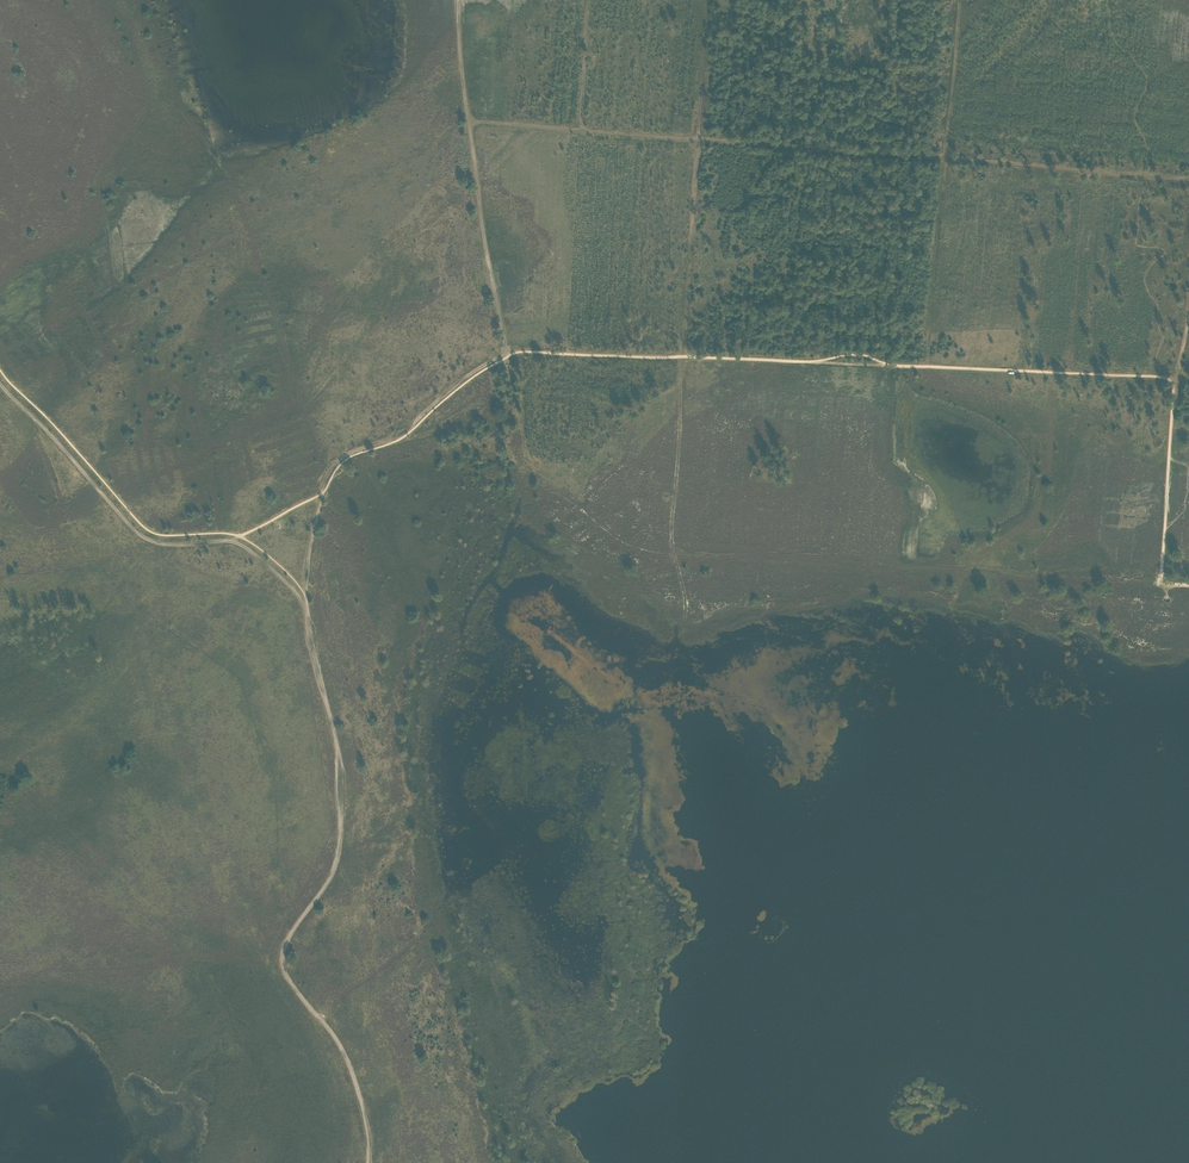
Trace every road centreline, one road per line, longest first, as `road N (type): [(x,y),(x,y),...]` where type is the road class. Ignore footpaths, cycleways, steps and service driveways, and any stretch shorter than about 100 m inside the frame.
road 1 (track): [(1170,379),(507,356)]
road 2 (track): [(306,597),(337,754),(341,840),(335,870),(290,936),(281,967),(340,1047),(365,1119),(368,1162)]
road 3 (track): [(466,123),(940,159)]
road 4 (track): [(707,0),(679,359)]
road 5 (track): [(0,384),(137,534),(178,545),(228,541)]
road 6 (track): [(940,159),(1188,180)]
road 7 (track): [(507,356),(466,123)]
road 8 (track): [(323,492),(341,460),(405,432),(471,376),(507,356)]
road 9 (track): [(1188,587),(1161,585),(1177,381)]
road 10 (track): [(928,367),(940,159)]
road 11 (track): [(940,159),(955,0)]
road 12 (track): [(1177,381),(1188,225)]
road 13 (track): [(584,0),(575,131)]
road 14 (track): [(466,123),(457,0)]

